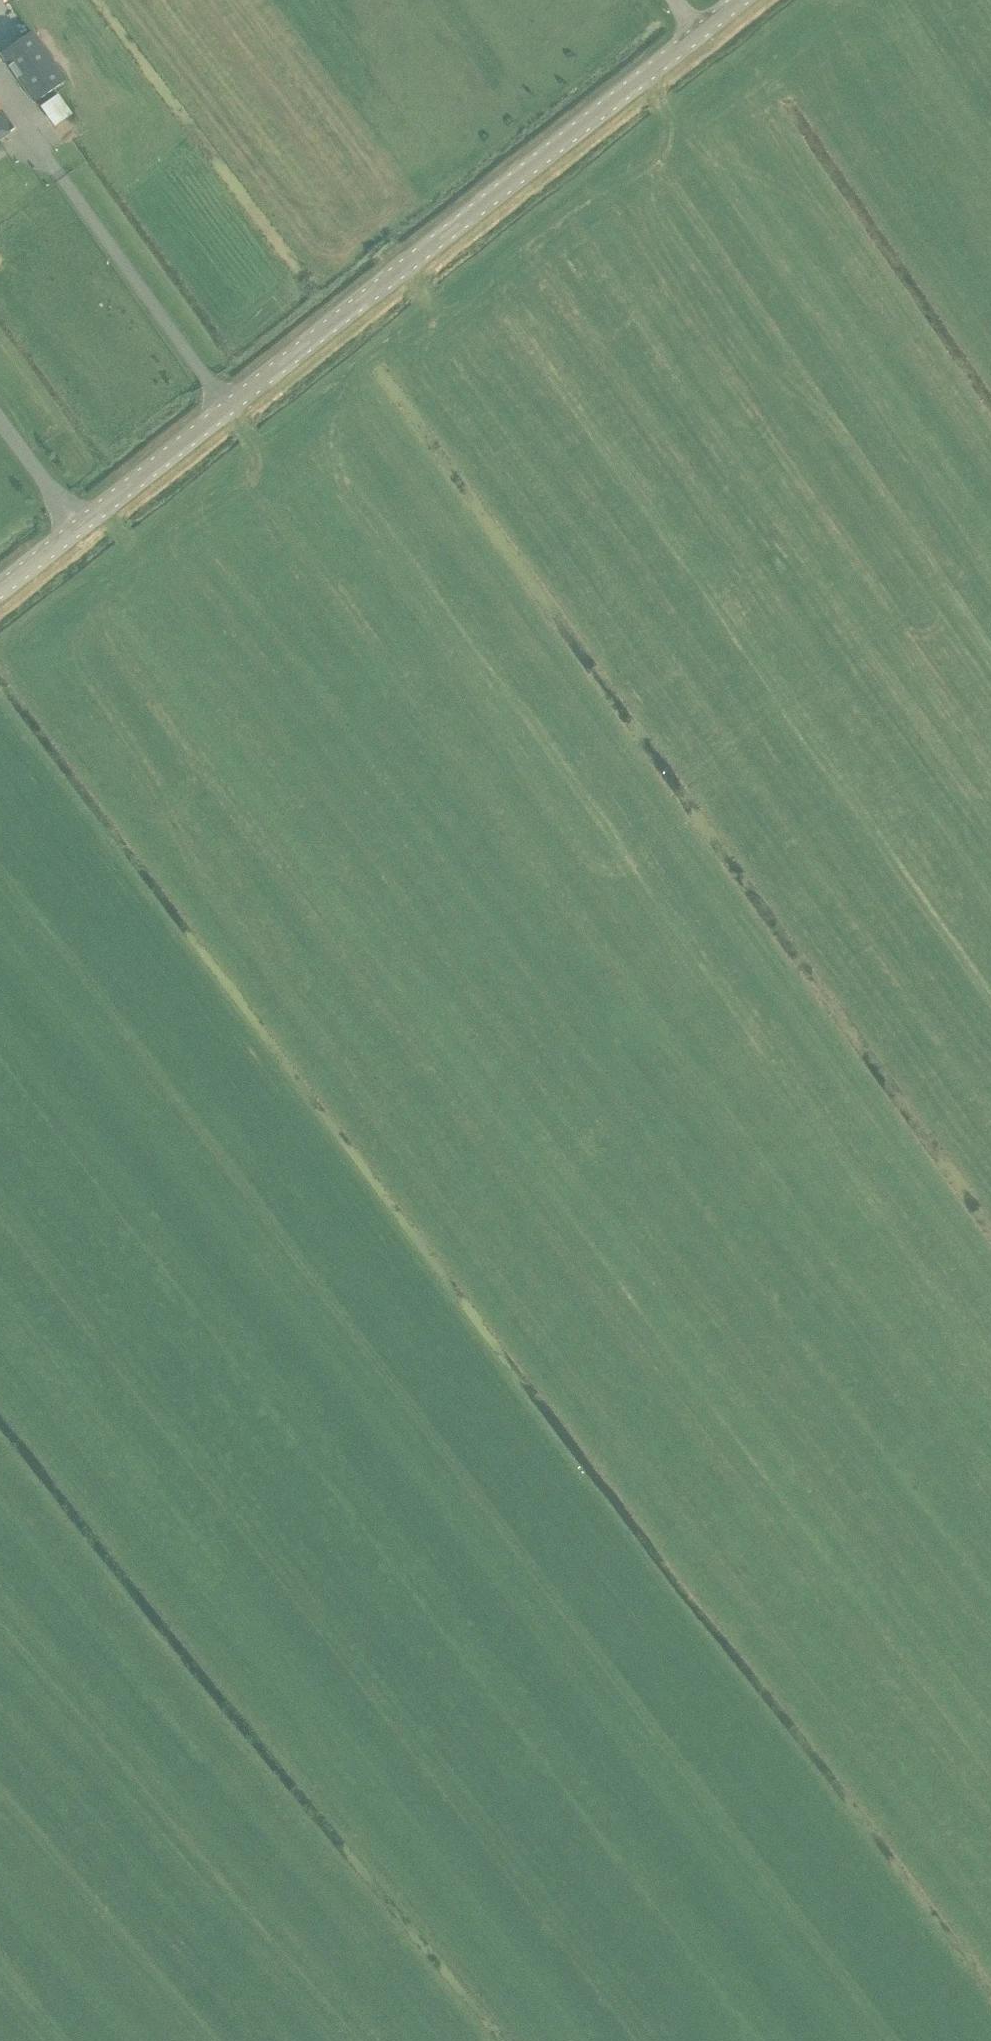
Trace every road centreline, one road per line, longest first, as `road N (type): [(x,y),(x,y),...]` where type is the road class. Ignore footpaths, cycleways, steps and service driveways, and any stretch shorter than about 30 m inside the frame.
road 1 (tertiary): [(0,596),(740,0)]

